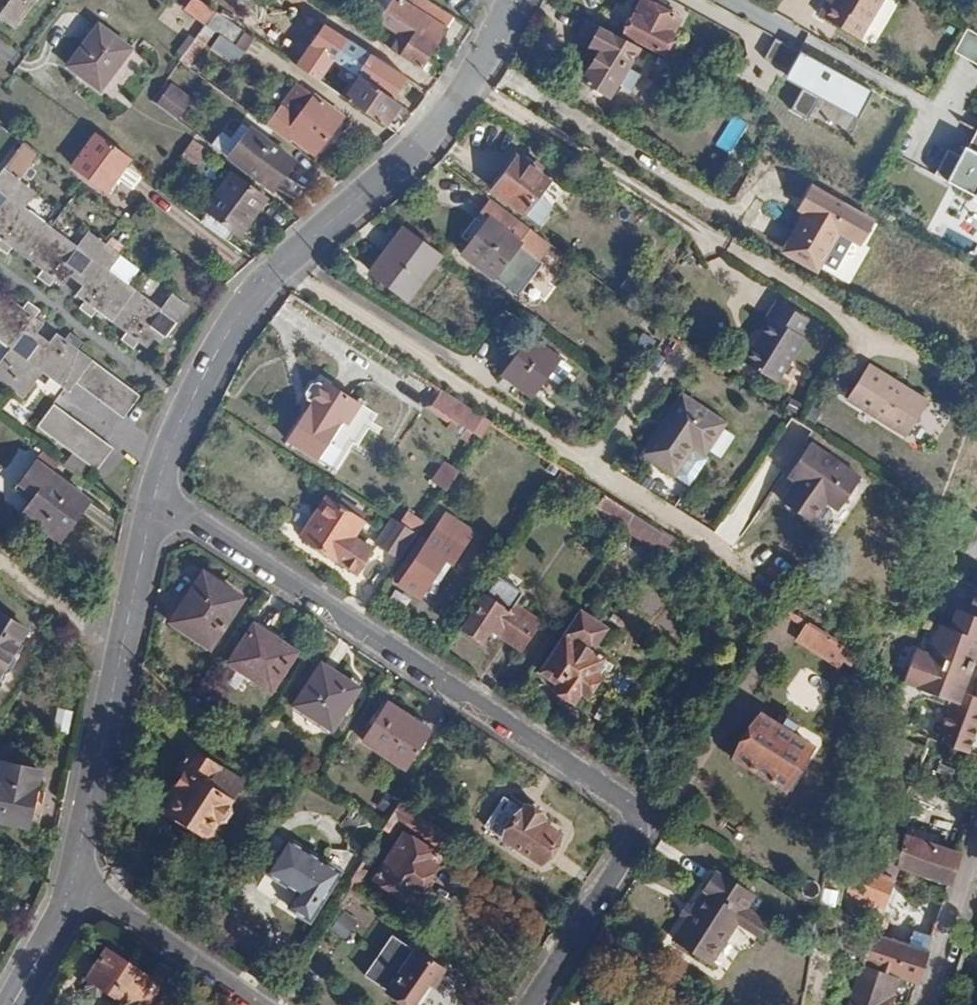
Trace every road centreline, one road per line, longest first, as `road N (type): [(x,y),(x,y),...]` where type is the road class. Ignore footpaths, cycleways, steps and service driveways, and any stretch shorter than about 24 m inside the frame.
road 1 (residential): [(155,499),(626,800),(637,818),(631,842),(528,1004)]
road 2 (residential): [(514,0),(478,71),(393,174),(254,298),(193,403),(155,499)]
road 3 (residential): [(155,499),(75,883)]
road 4 (residential): [(258,1004),(75,883)]
road 5 (residential): [(976,864),(927,1004)]
road 6 (residential): [(75,883),(9,1004)]

